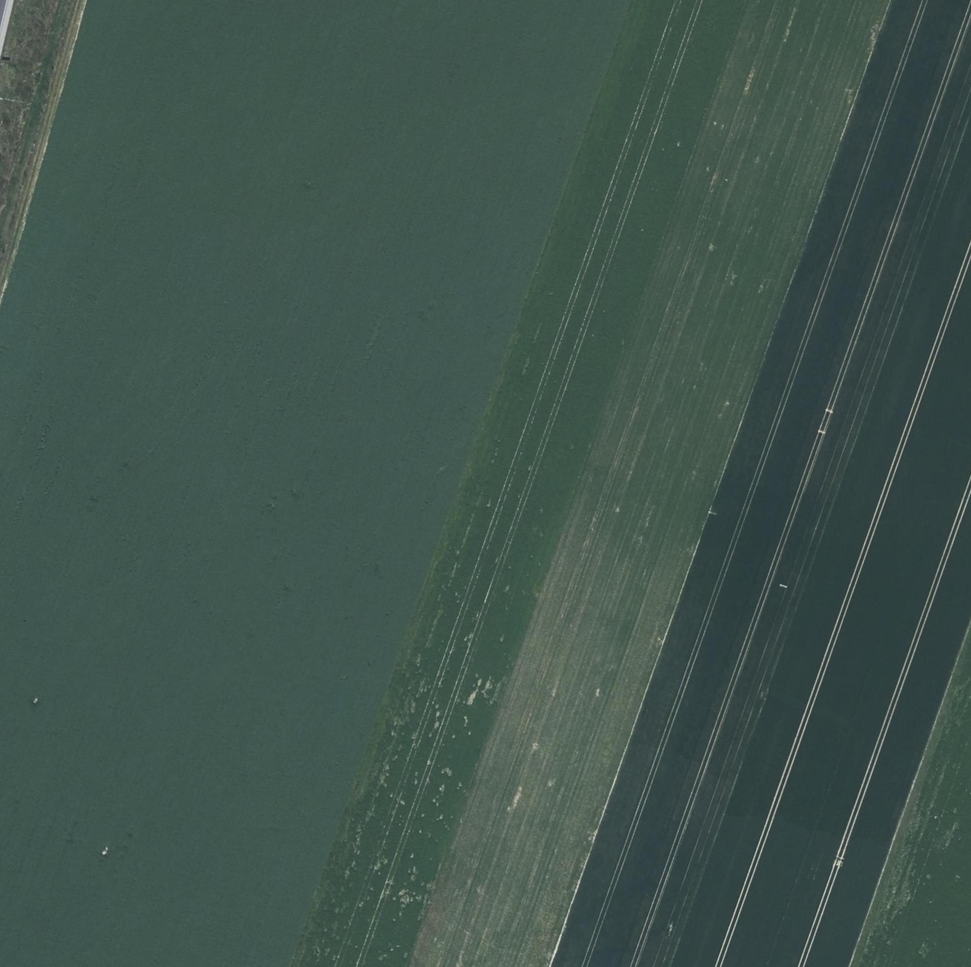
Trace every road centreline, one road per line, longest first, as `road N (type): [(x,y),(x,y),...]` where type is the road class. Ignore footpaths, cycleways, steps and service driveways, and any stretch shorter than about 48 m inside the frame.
road 1 (track): [(83,0),(0,297)]

